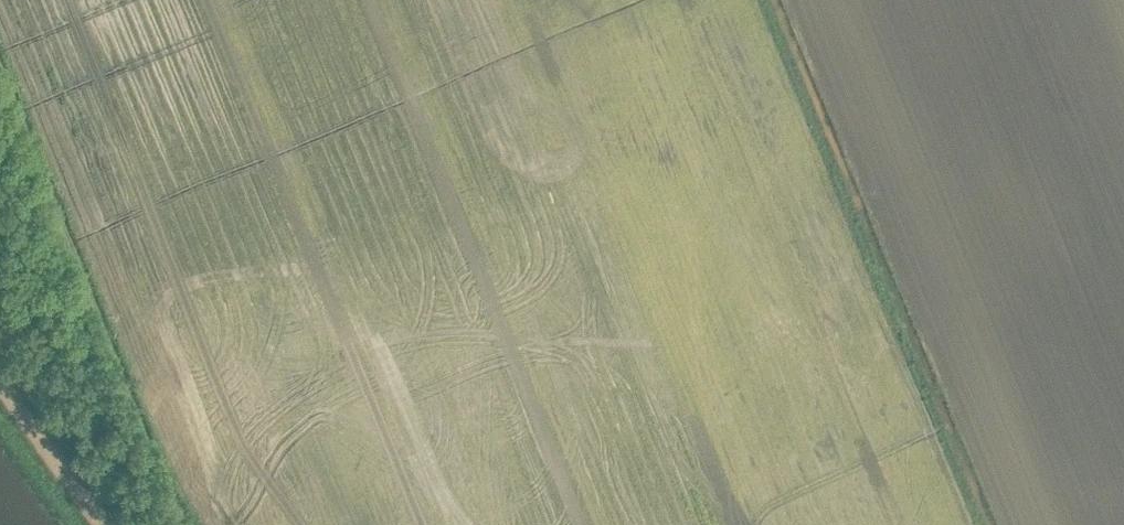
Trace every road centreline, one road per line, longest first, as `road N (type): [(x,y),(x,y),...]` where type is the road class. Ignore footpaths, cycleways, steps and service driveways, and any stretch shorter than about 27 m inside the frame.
road 1 (track): [(0,387),(101,524)]

